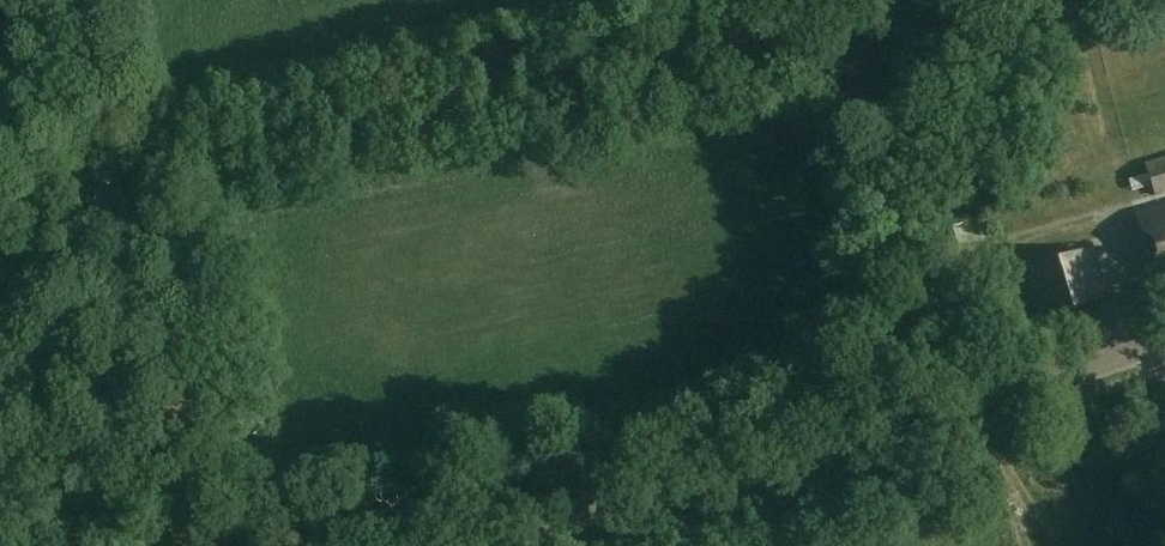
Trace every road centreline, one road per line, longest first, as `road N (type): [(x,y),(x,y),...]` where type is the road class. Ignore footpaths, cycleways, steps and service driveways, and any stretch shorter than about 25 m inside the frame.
road 1 (track): [(131,164),(883,0)]
road 2 (tertiary): [(494,545),(1029,388),(1164,339)]
road 3 (track): [(210,545),(114,168)]
road 4 (track): [(131,164),(85,0)]
road 5 (track): [(0,195),(131,164)]

